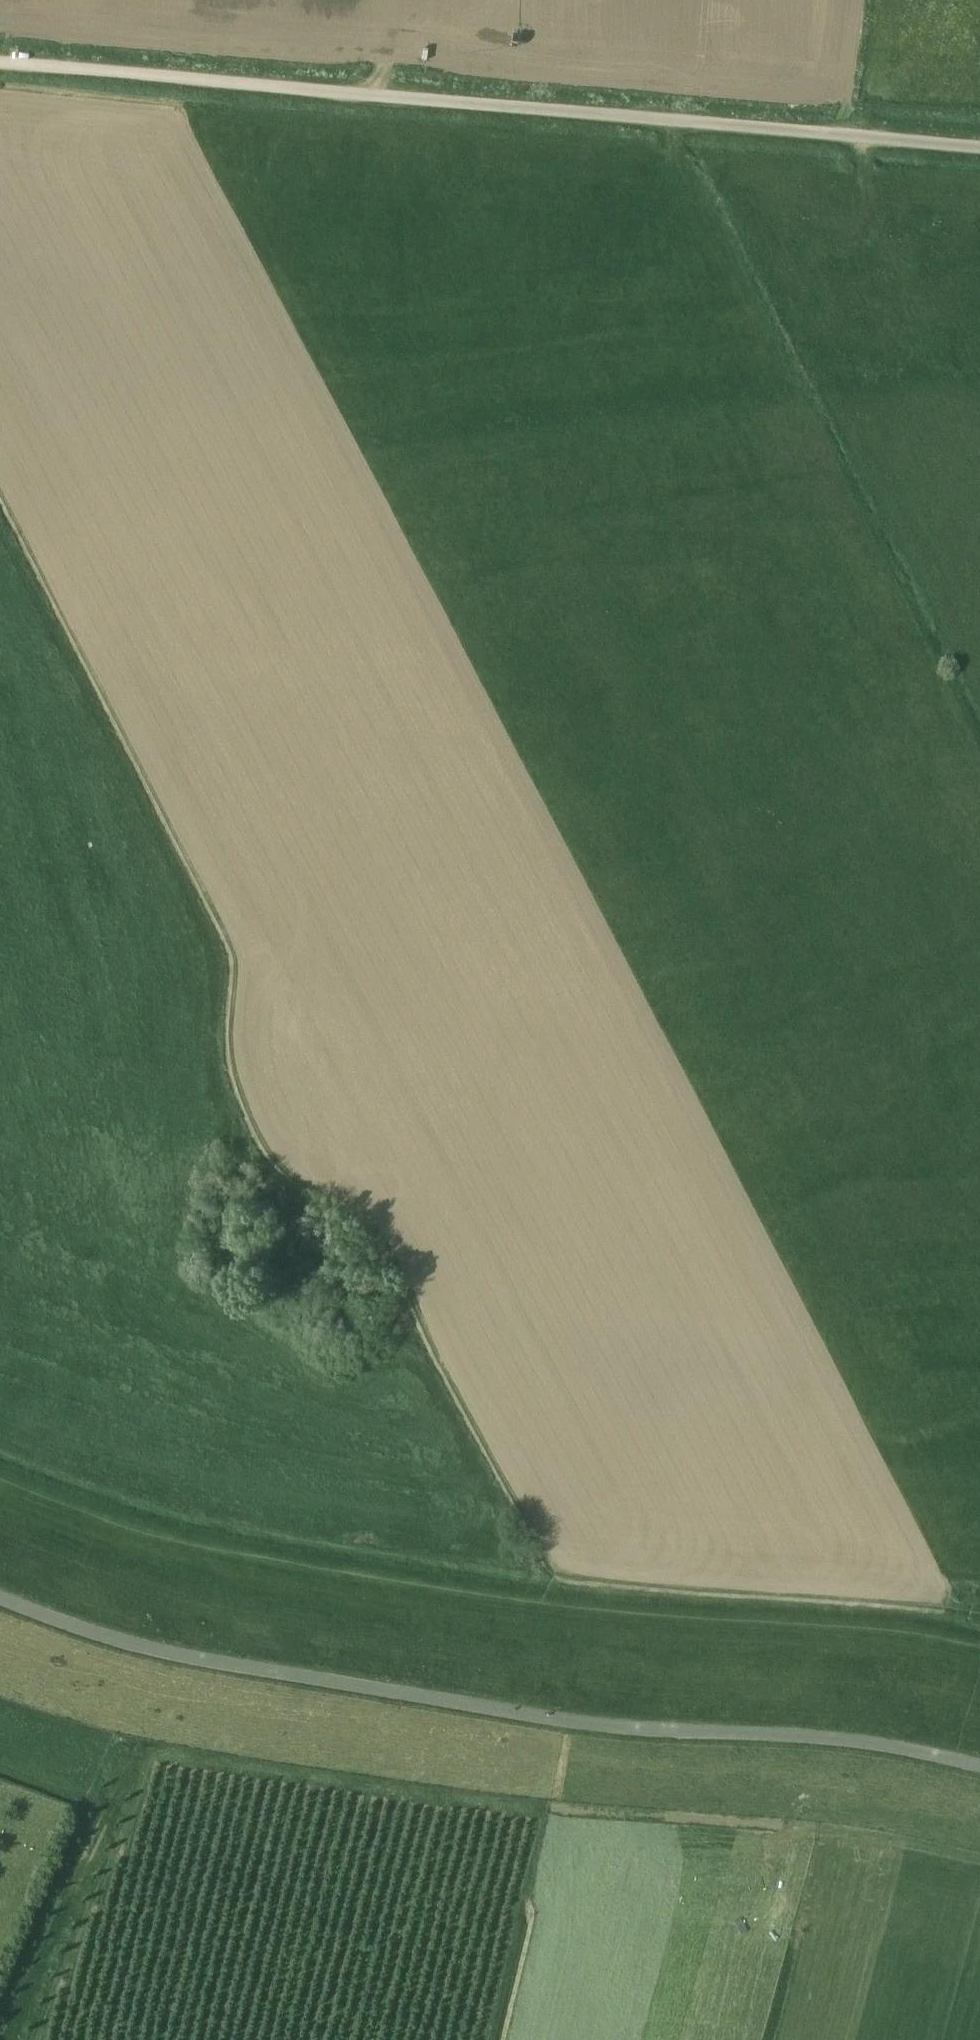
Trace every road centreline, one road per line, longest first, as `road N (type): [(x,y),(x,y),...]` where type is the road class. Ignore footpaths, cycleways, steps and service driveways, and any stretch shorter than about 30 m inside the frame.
road 1 (unclassified): [(979,1766),(872,1743),(598,1725),(411,1696),(116,1641),(0,1599)]
road 2 (unclassified): [(979,147),(0,61)]

